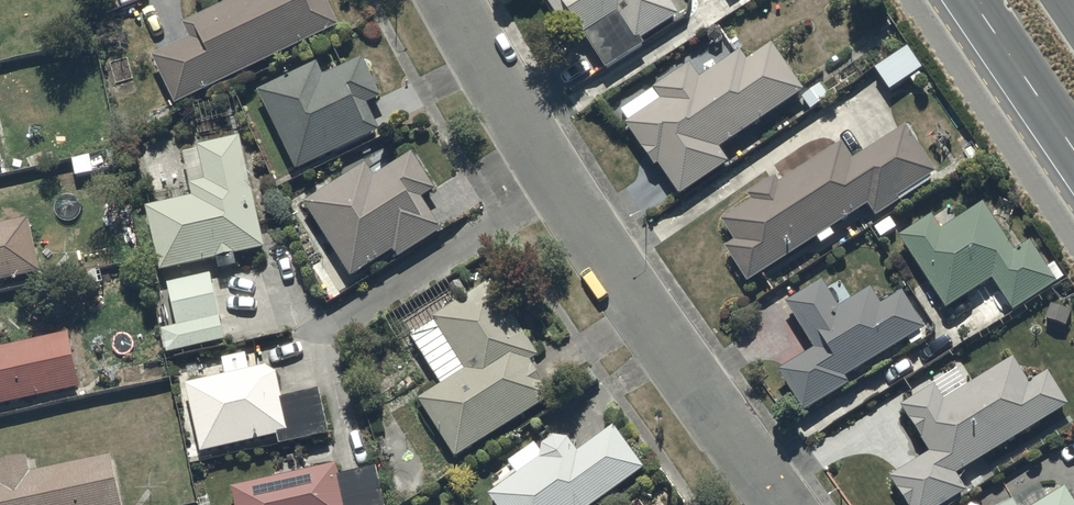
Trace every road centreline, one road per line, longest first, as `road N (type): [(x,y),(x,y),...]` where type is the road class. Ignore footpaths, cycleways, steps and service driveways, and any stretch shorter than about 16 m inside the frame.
road 1 (residential): [(443,0),(774,504)]
road 2 (trunk): [(1073,150),(973,0)]

